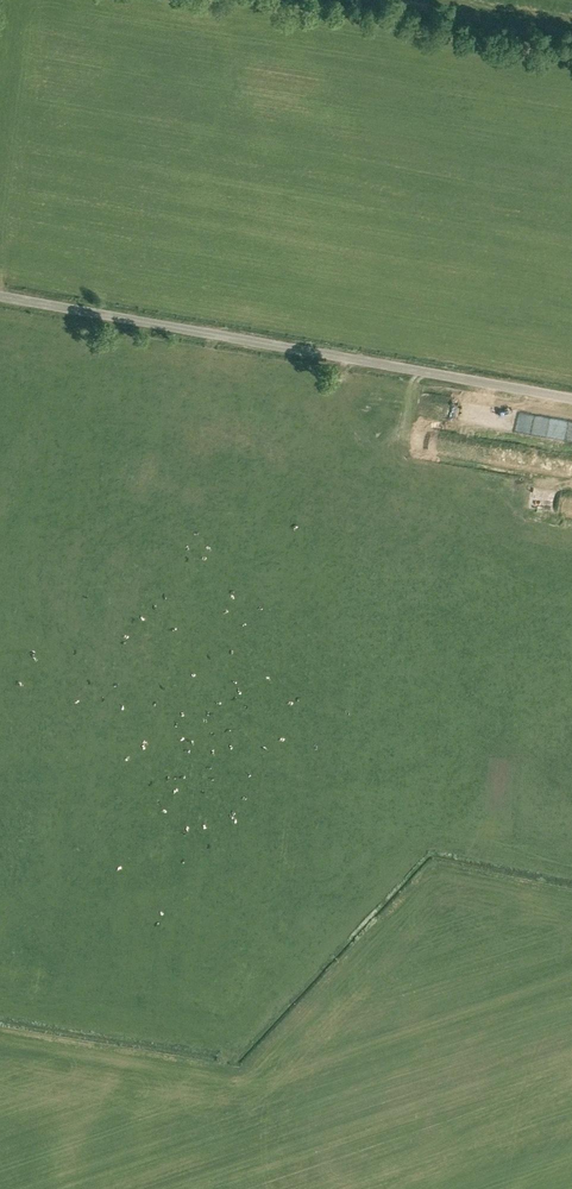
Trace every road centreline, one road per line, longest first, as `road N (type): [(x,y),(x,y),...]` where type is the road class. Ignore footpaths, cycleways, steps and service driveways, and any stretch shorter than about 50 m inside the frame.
road 1 (unclassified): [(0,295),(571,396)]

